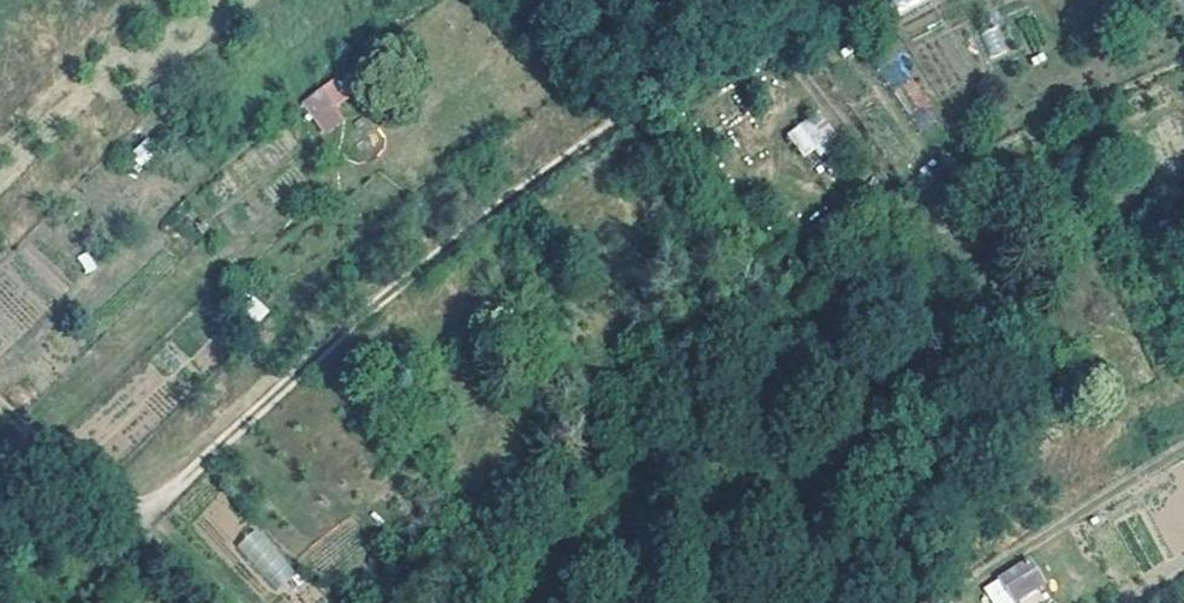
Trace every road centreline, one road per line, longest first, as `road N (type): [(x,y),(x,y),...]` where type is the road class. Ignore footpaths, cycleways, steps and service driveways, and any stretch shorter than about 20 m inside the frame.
road 1 (track): [(837,0),(693,78),(508,207),(348,336),(214,459),(141,532),(223,602)]
road 2 (track): [(141,532),(0,408)]

